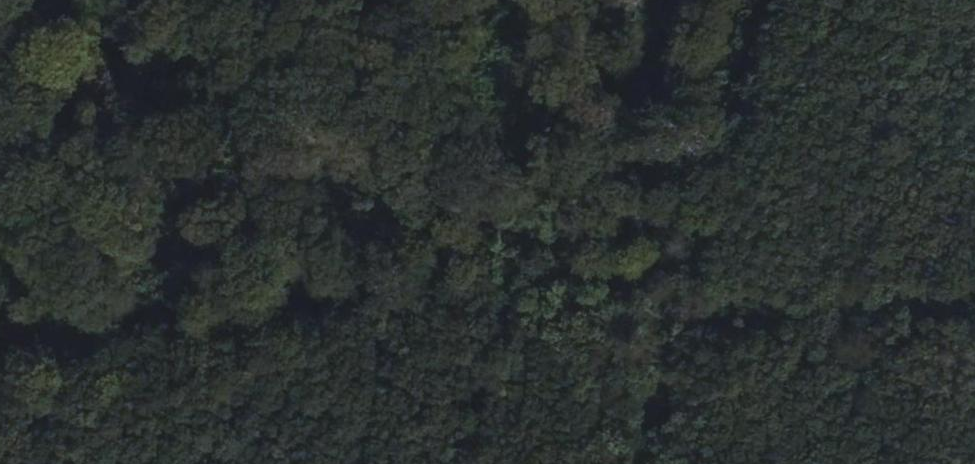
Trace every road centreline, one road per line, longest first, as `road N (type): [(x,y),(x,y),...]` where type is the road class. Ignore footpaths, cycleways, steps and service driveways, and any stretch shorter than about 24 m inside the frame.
road 1 (track): [(0,352),(974,246)]
road 2 (track): [(537,288),(0,30)]

